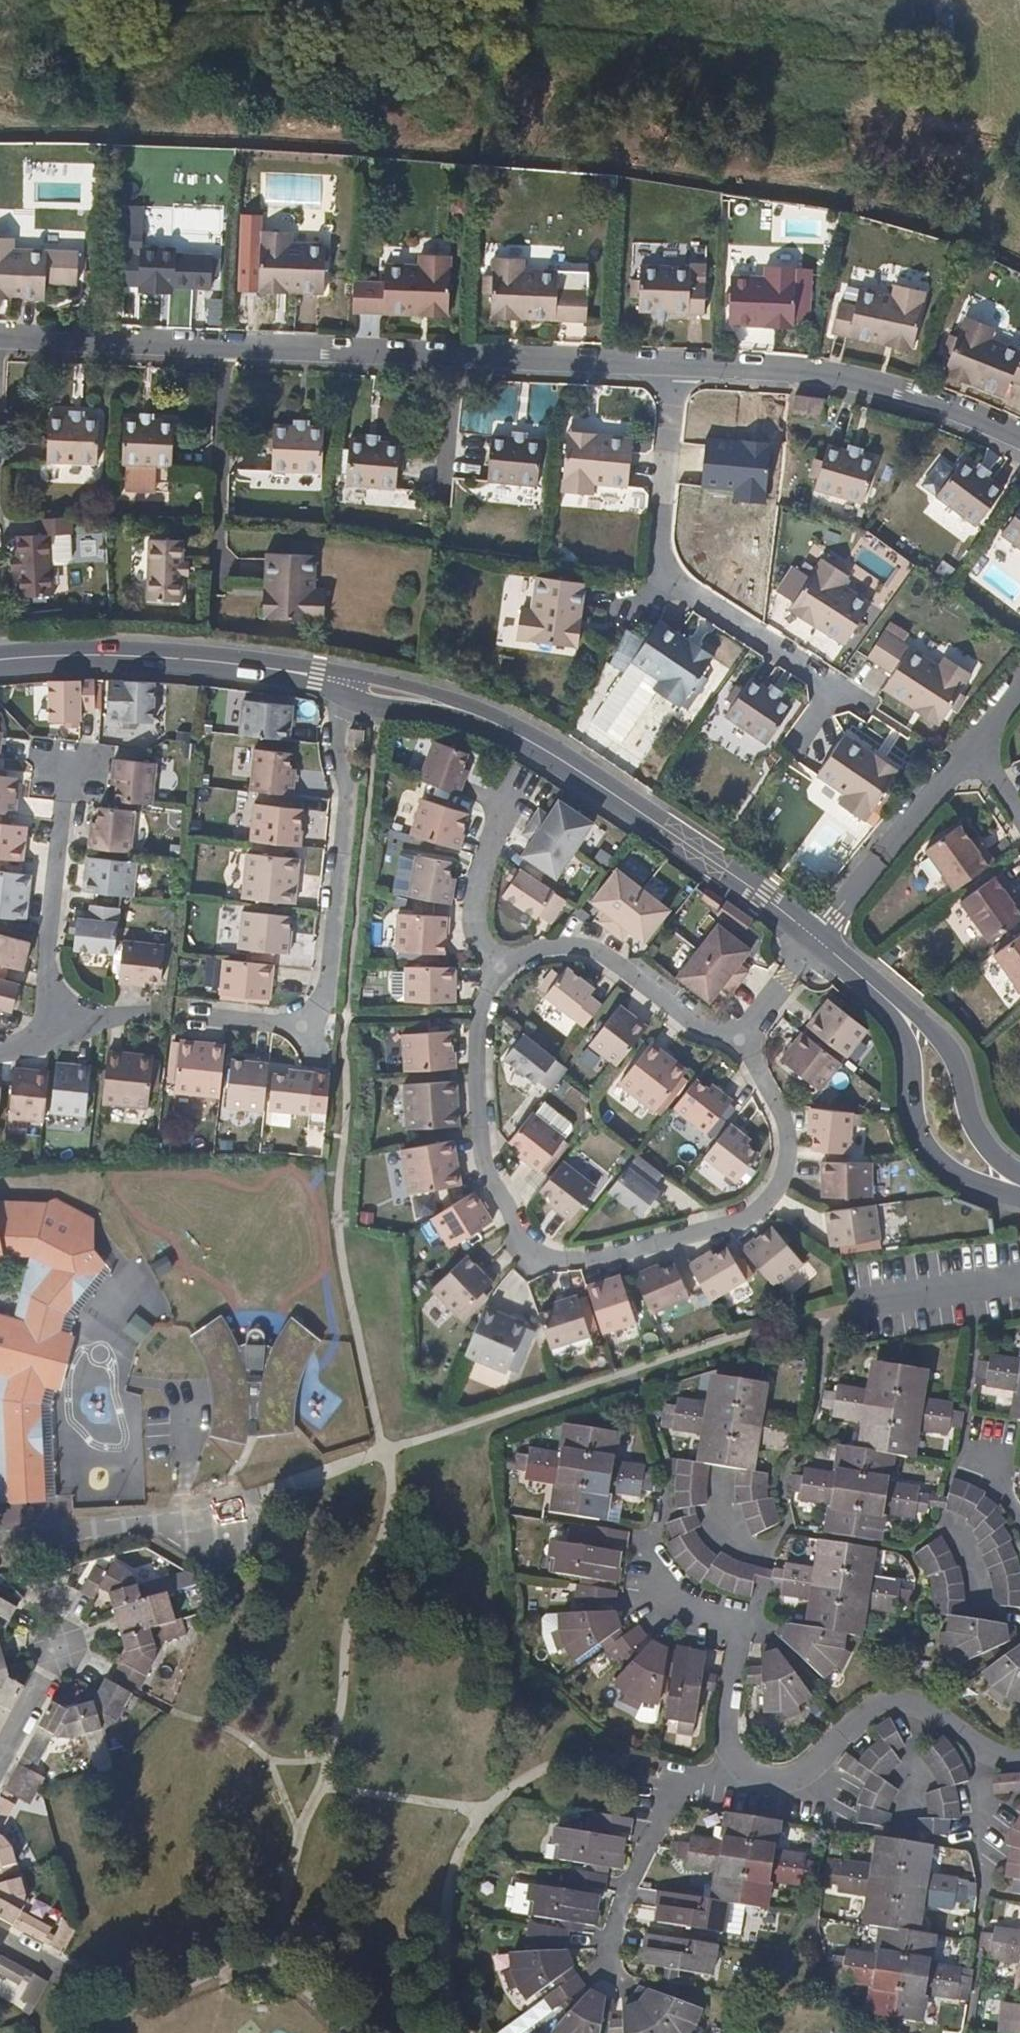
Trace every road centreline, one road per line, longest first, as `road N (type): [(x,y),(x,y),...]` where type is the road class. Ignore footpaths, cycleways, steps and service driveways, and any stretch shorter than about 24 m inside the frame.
road 1 (residential): [(500,960),(481,1003),(476,1051),(486,1167),(521,1235),(543,1254),(599,1255),(689,1236),(750,1214),(767,1198),(788,1155),(786,1128),(740,1039)]
road 2 (unclassified): [(343,681),(440,704),(533,742),(816,937)]
road 3 (residential): [(672,364),(226,344)]
road 4 (residential): [(672,364),(663,575),(839,693)]
road 5 (residential): [(1019,440),(900,392),(805,372),(672,364)]
road 6 (residential): [(343,681),(335,744),(346,790),(327,973),(301,1026)]
road 7 (unclassified): [(0,659),(163,656),(343,681)]
road 8 (unclassified): [(868,981),(905,1040),(909,1114),(925,1149),(952,1173),(1019,1194)]
road 9 (residential): [(740,1039),(706,1030),(590,947),(500,960)]
road 10 (residential): [(49,1019),(45,976),(65,767)]
road 11 (unclassified): [(1019,1172),(971,1126),(942,1043),(868,981)]
road 12 (residential): [(816,937),(968,749)]
road 13 (residential): [(226,344),(0,338)]
road 14 (residential): [(226,344),(216,566)]
road 15 (residential): [(502,804),(474,892),(480,940),(500,960)]
road 16 (residential): [(816,937),(740,1039)]

